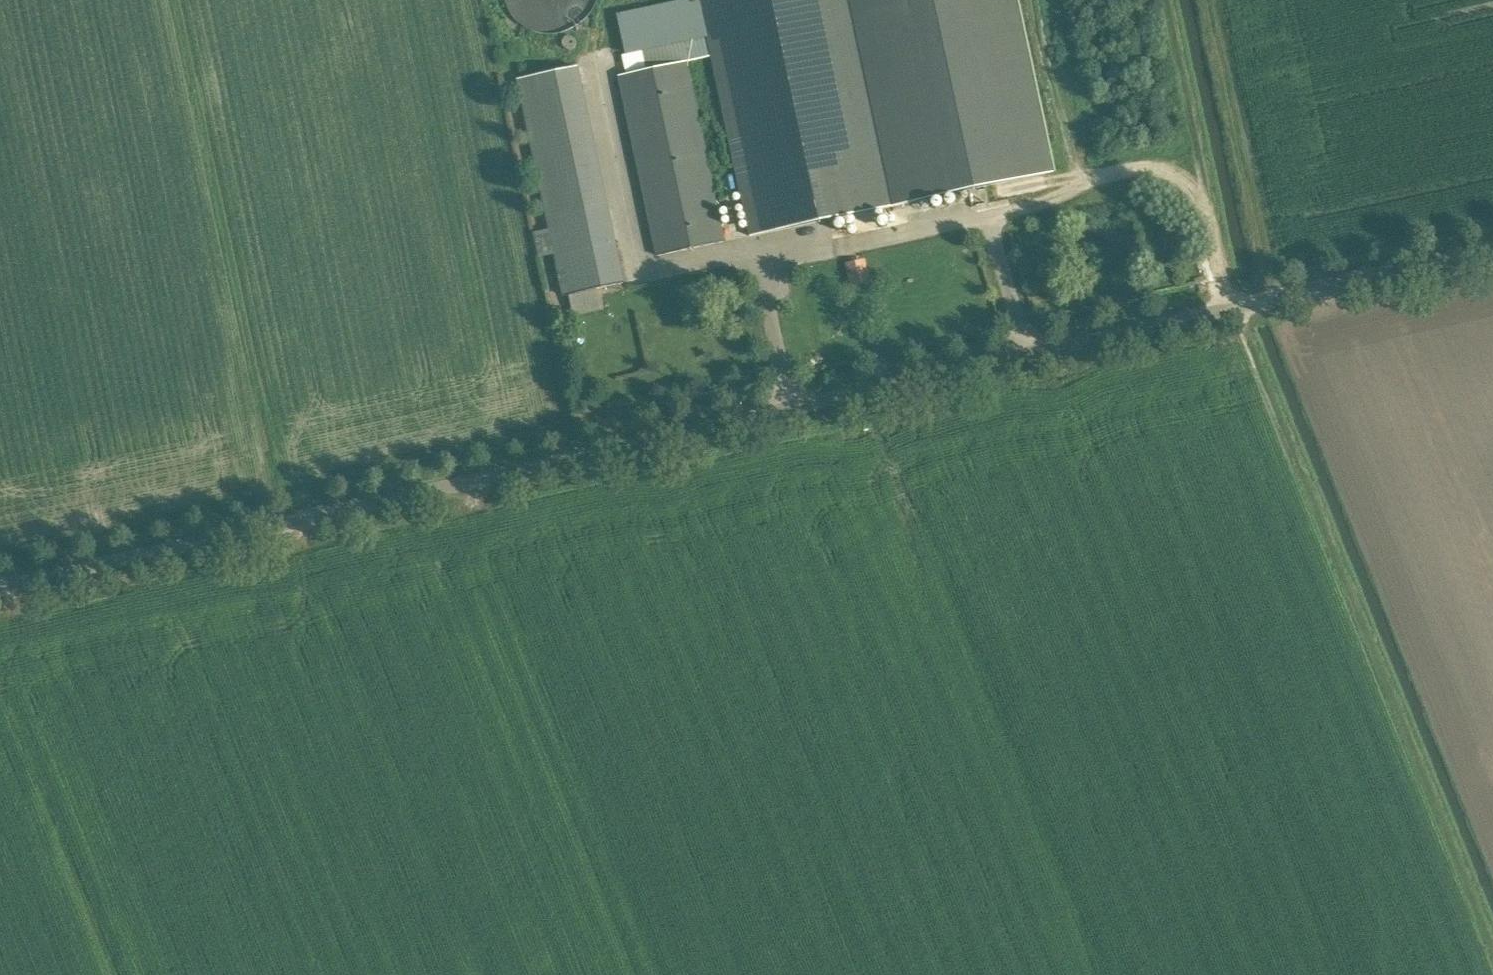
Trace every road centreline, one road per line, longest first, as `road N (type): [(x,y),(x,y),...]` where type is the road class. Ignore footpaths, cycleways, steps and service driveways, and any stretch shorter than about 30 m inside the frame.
road 1 (unclassified): [(0,571),(1492,242)]

